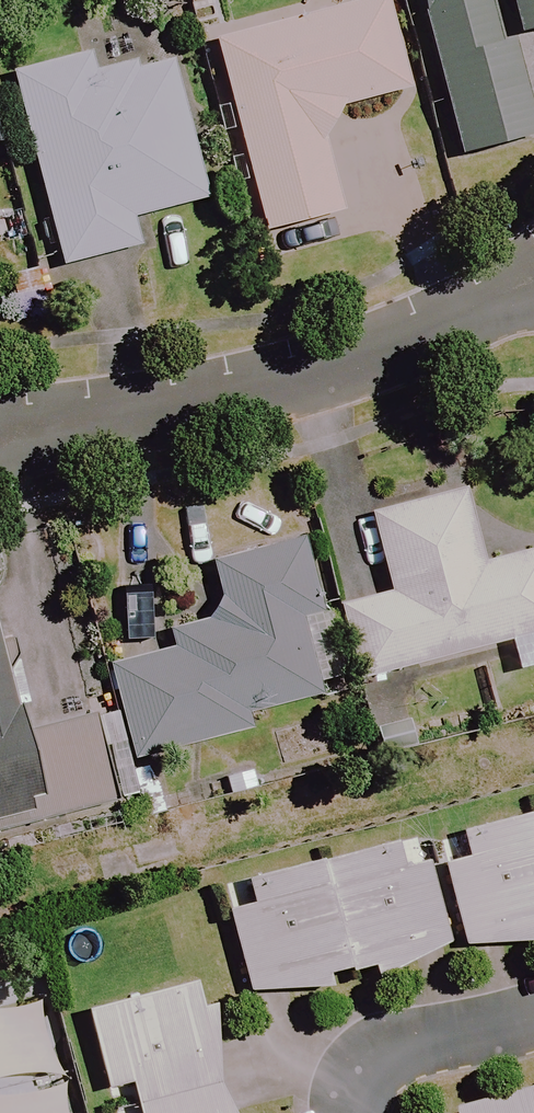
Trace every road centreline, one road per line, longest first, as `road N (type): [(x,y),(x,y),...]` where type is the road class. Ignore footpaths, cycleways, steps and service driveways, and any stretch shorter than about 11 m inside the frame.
road 1 (residential): [(0,444),(357,357),(533,295)]
road 2 (residential): [(360,1112),(369,1075),(396,1051),(533,1016)]

